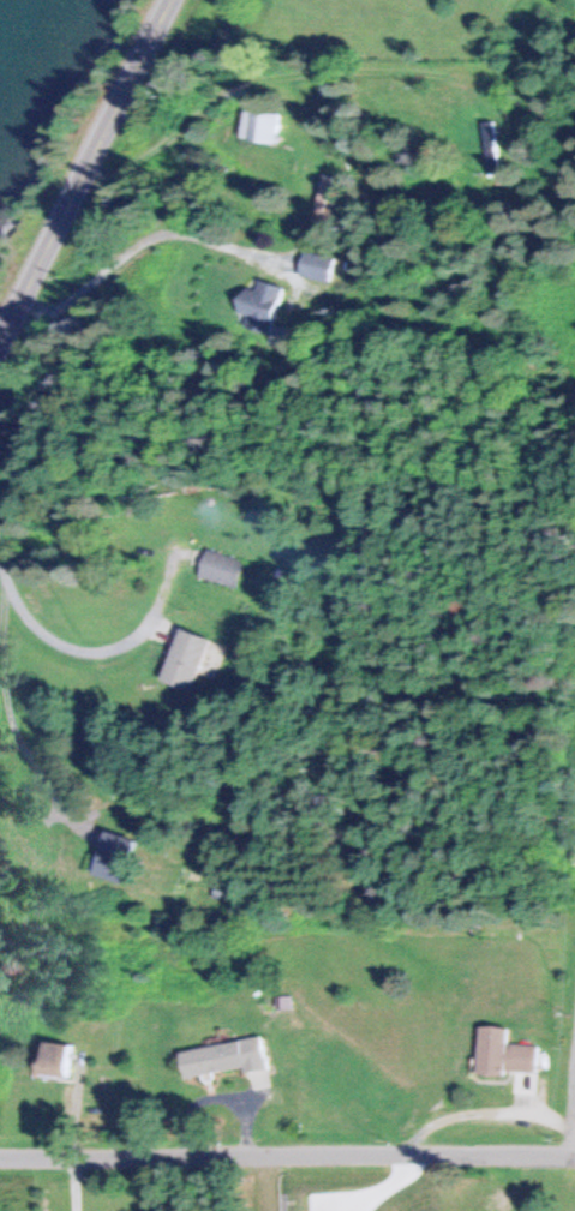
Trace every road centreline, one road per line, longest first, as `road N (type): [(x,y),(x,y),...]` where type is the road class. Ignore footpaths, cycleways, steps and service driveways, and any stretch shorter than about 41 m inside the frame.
road 1 (residential): [(574,1151),(0,1155)]
road 2 (residential): [(0,350),(175,0)]

